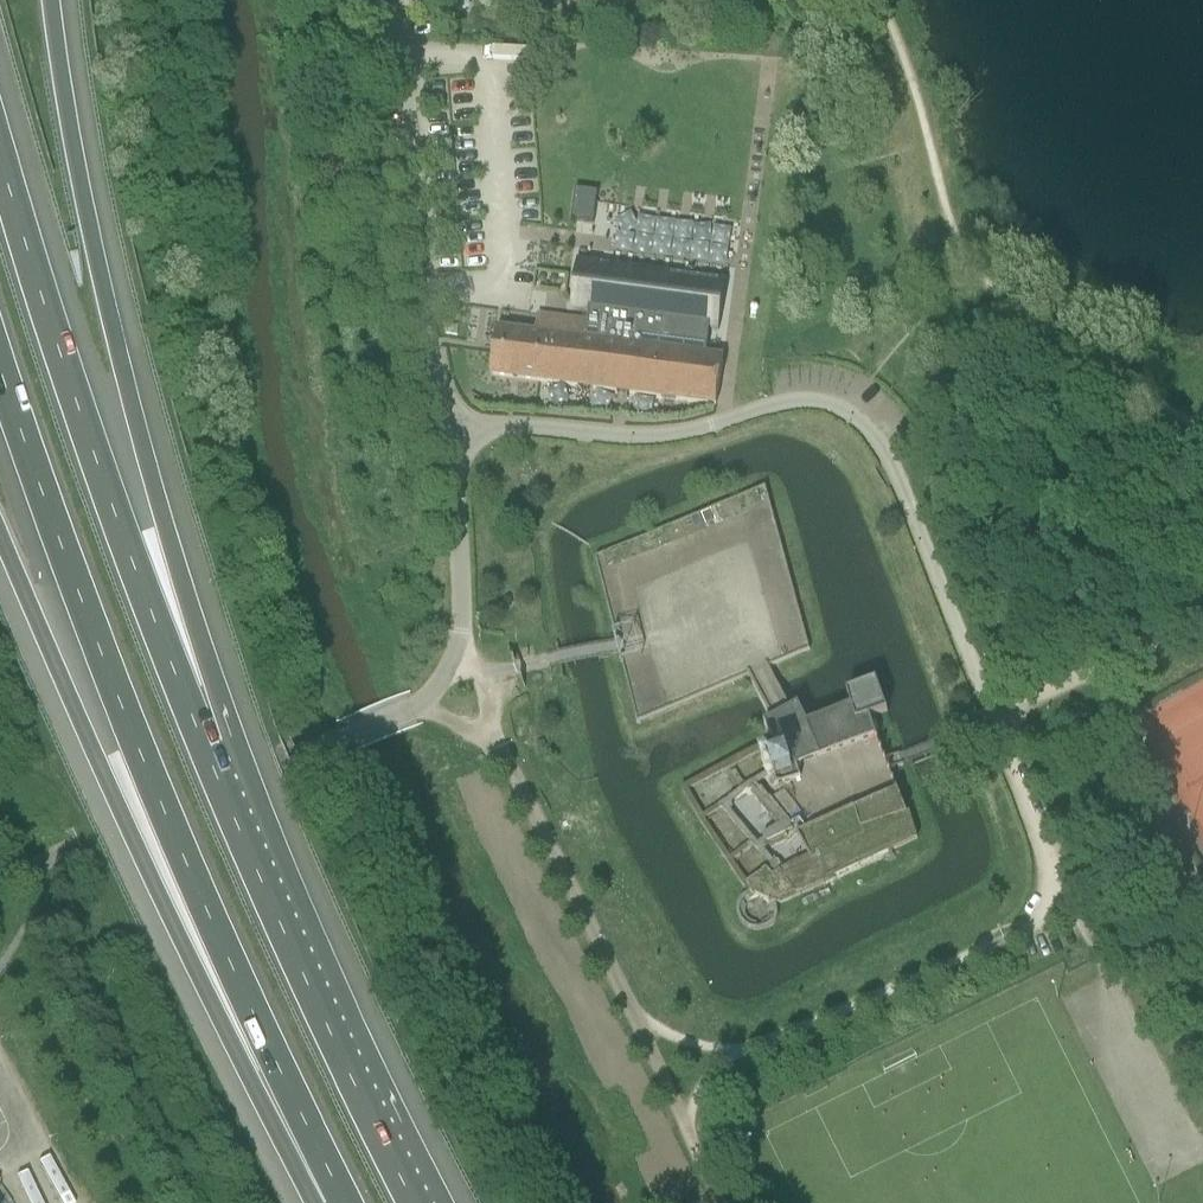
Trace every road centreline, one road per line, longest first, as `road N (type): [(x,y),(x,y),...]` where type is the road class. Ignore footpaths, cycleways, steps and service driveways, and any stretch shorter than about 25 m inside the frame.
road 1 (motorway): [(0,365),(161,804),(338,1192)]
road 2 (motorway): [(201,746),(165,524),(86,219),(54,0)]
road 3 (motorway): [(0,535),(97,761),(338,1192)]
road 4 (unclassified): [(0,879),(422,708),(455,657),(463,625),(456,479),(470,444)]
road 5 (motorway): [(201,746),(114,514),(0,159)]
road 6 (motorway): [(415,1202),(201,746)]
road 7 (unclassified): [(401,0),(432,389),(470,444)]
road 8 (unclassified): [(470,444),(513,429),(681,437),(791,402),(822,401),(863,421),(887,451)]
road 9 (track): [(731,1055),(1024,932),(1052,893)]
road 10 (track): [(495,739),(640,1025)]
road 11 (track): [(981,689),(1202,500)]
road 12 (track): [(887,451),(981,689)]
road 13 (track): [(991,712),(1202,616)]
road 14 (track): [(1052,893),(1049,854),(991,712)]

